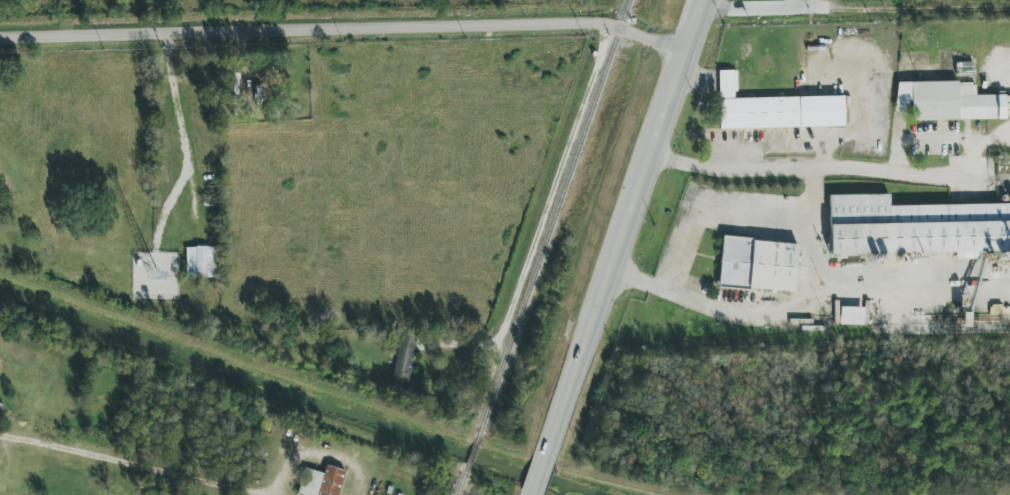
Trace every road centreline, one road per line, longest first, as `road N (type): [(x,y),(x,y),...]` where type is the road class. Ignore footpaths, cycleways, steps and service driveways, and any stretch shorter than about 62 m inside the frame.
road 1 (residential): [(0,37),(593,23),(683,51)]
road 2 (residential): [(652,160),(667,155),(753,169),(866,163),(997,177)]
road 3 (primary): [(614,271),(683,51),(707,0)]
road 4 (primary): [(542,462),(614,271)]

